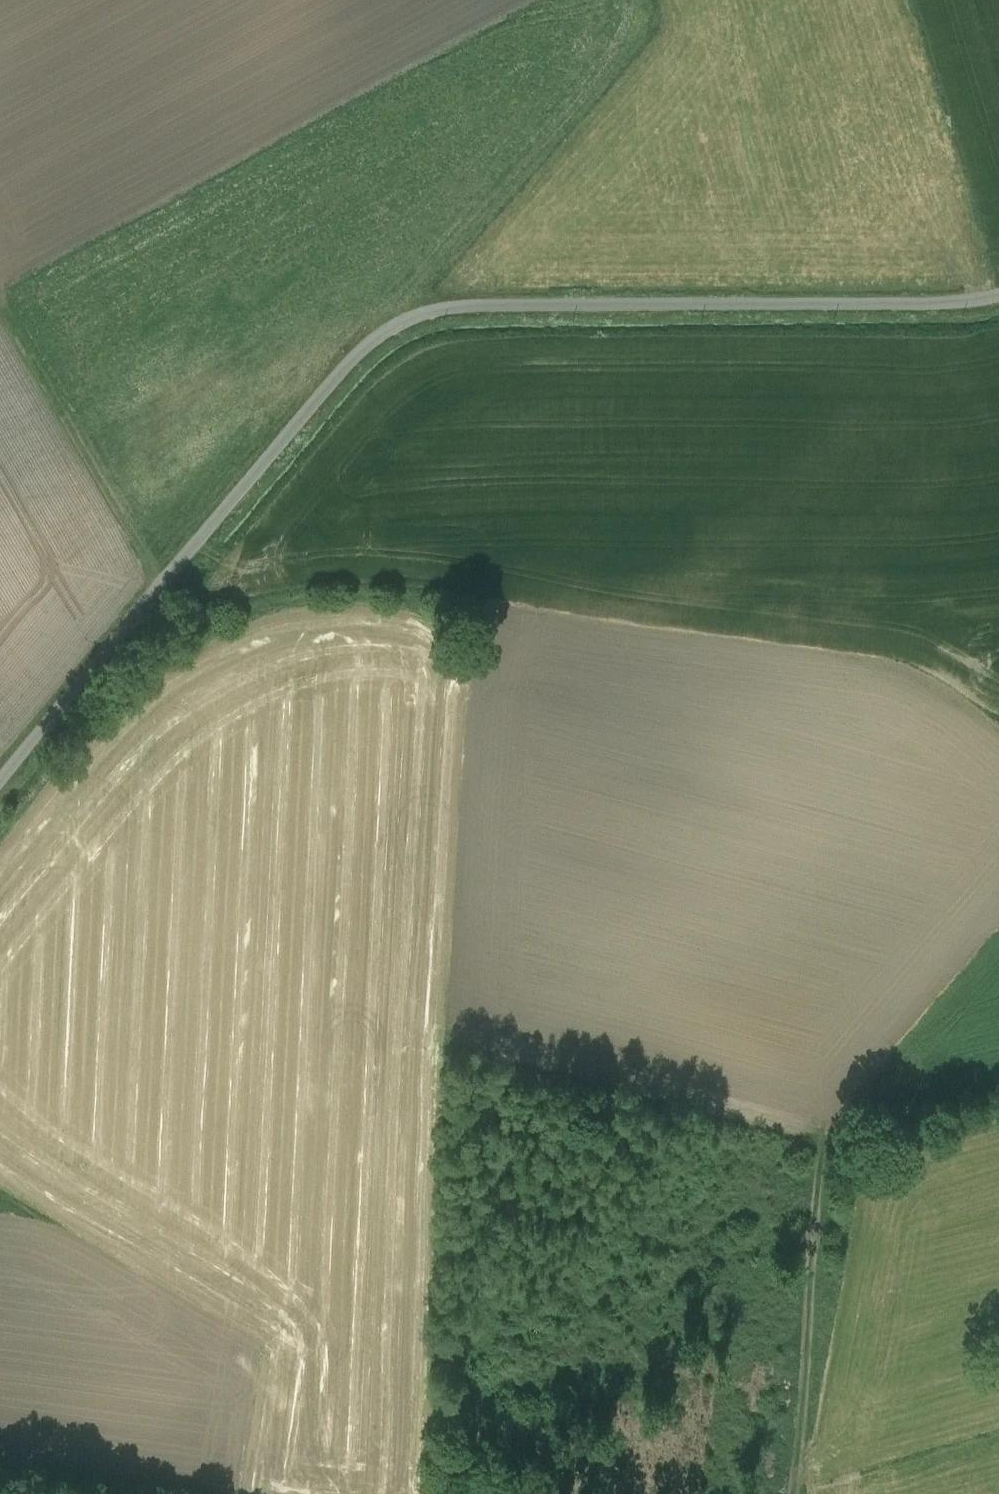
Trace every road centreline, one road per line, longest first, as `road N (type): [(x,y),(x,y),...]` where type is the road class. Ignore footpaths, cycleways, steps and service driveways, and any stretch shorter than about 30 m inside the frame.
road 1 (unclassified): [(0,782),(356,355),(396,325),(483,306),(998,297)]

